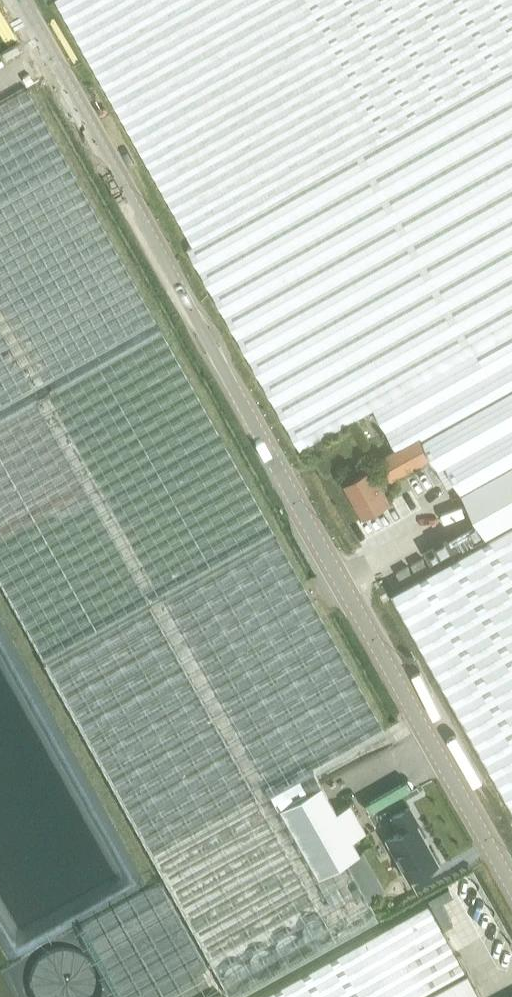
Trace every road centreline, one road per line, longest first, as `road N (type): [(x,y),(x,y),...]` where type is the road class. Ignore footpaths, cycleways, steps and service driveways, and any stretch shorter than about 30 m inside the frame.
road 1 (tertiary): [(511,883),(16,0)]

